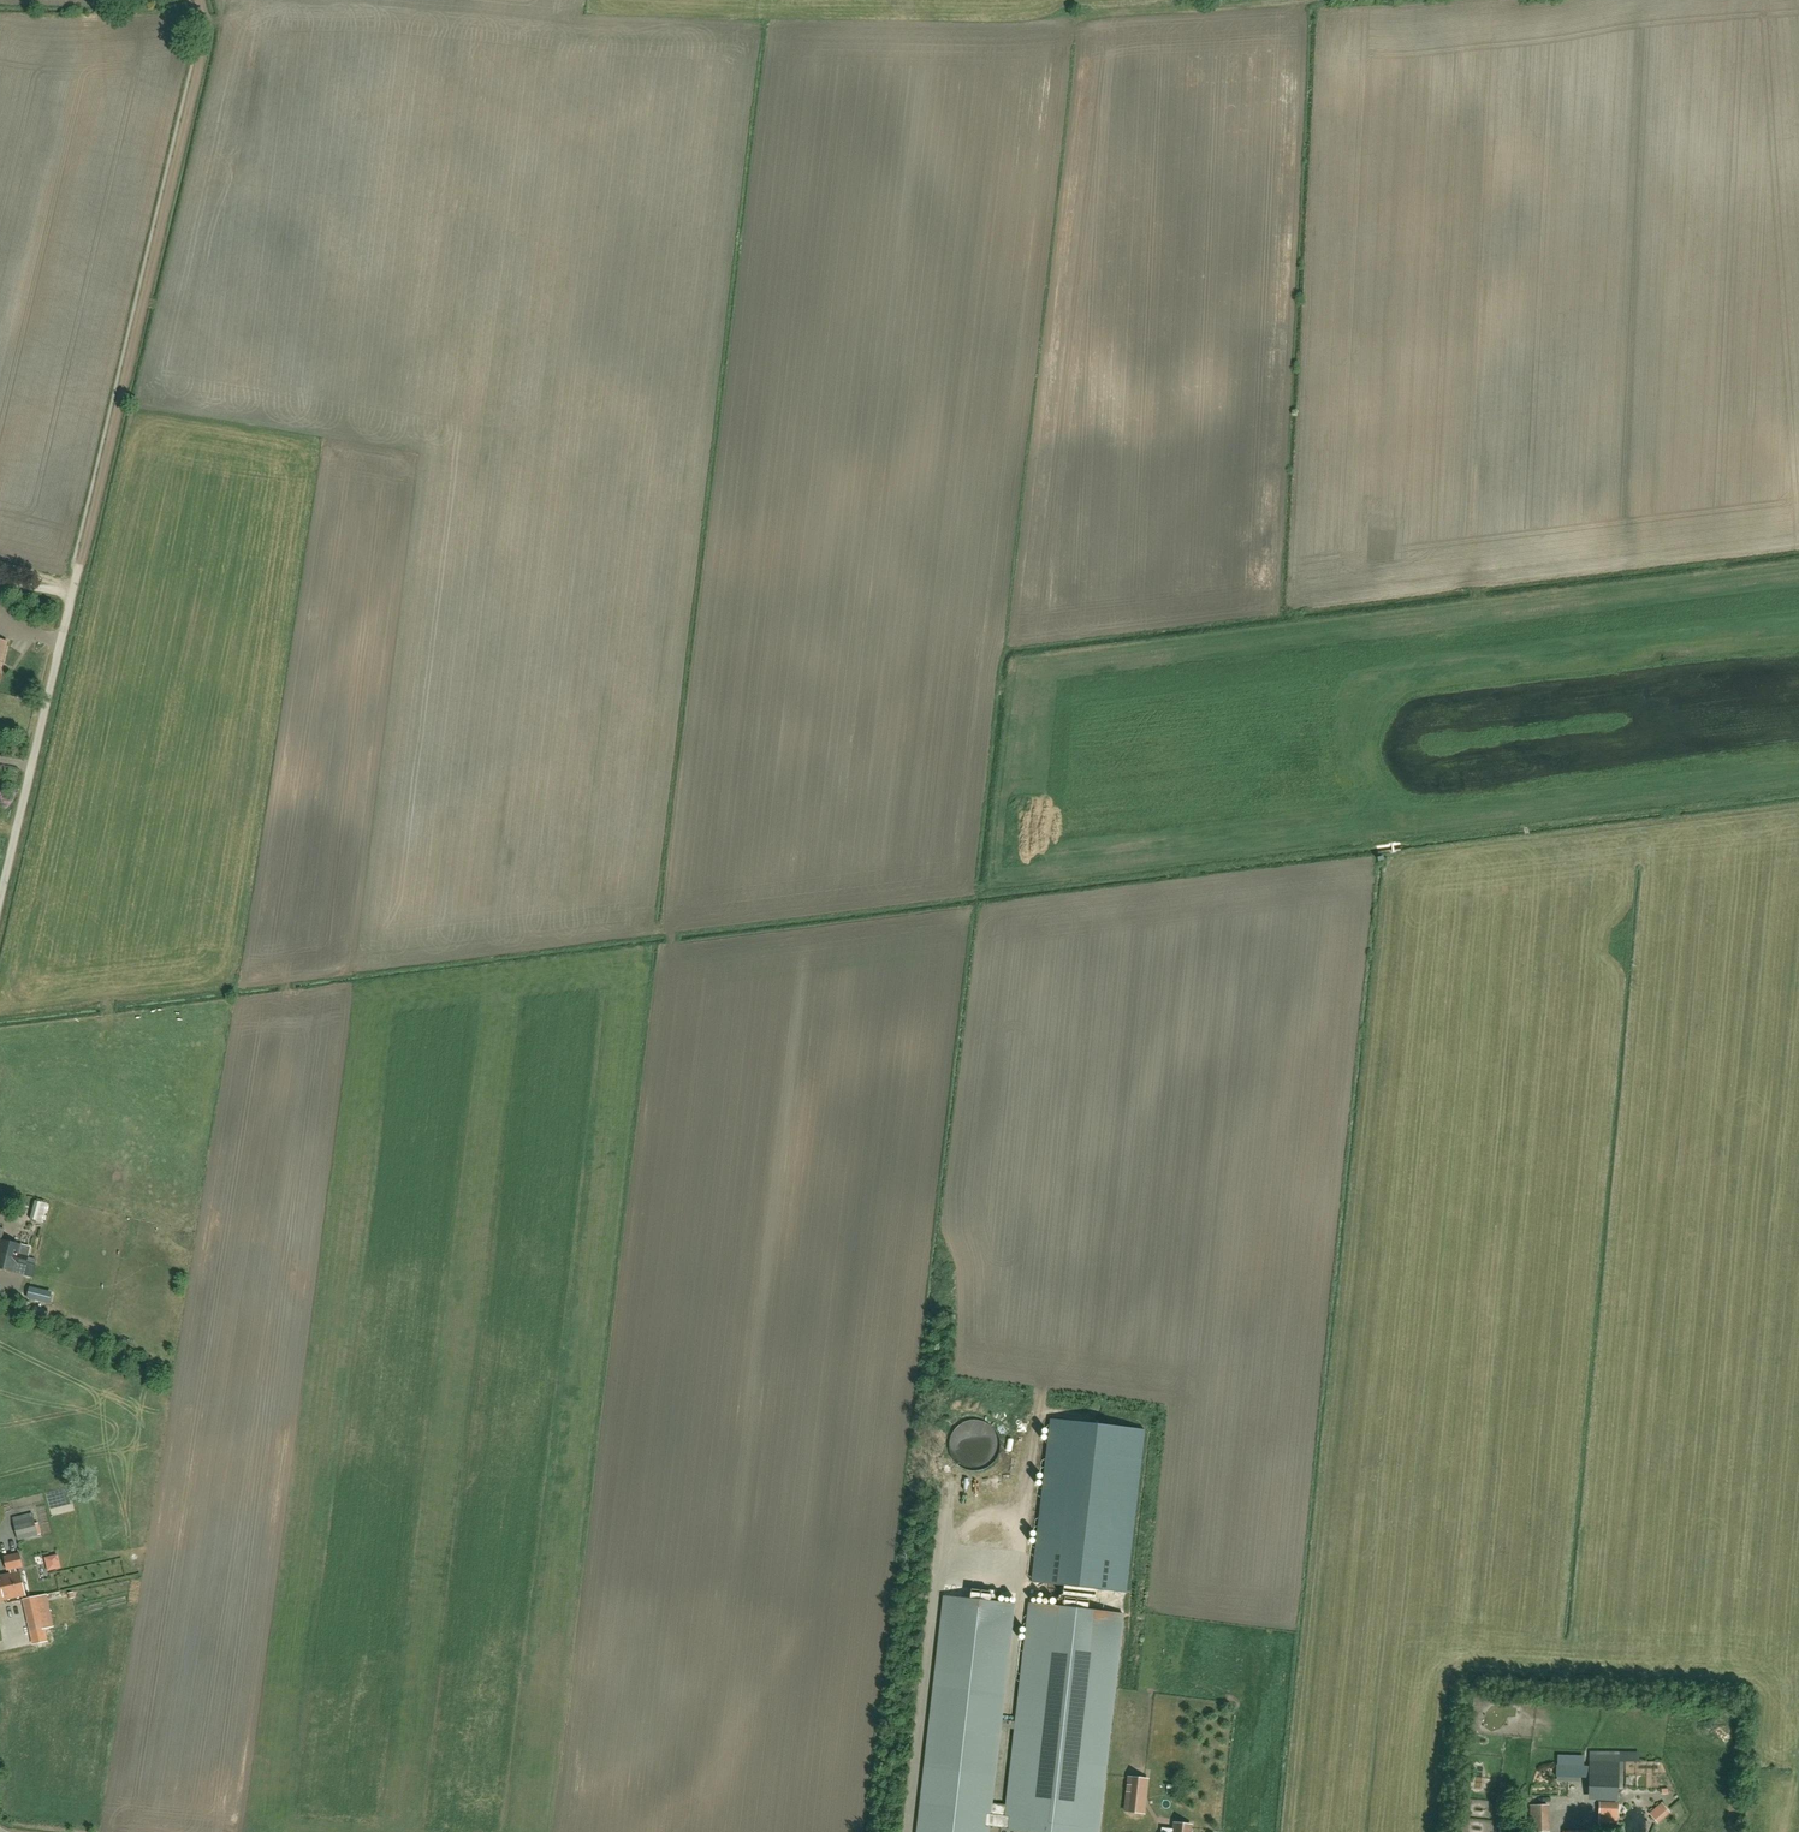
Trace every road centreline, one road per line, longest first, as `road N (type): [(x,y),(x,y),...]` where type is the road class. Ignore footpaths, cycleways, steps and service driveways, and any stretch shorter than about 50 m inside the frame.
road 1 (track): [(202,0),(207,53),(77,581)]
road 2 (unclassified): [(0,899),(77,581)]

